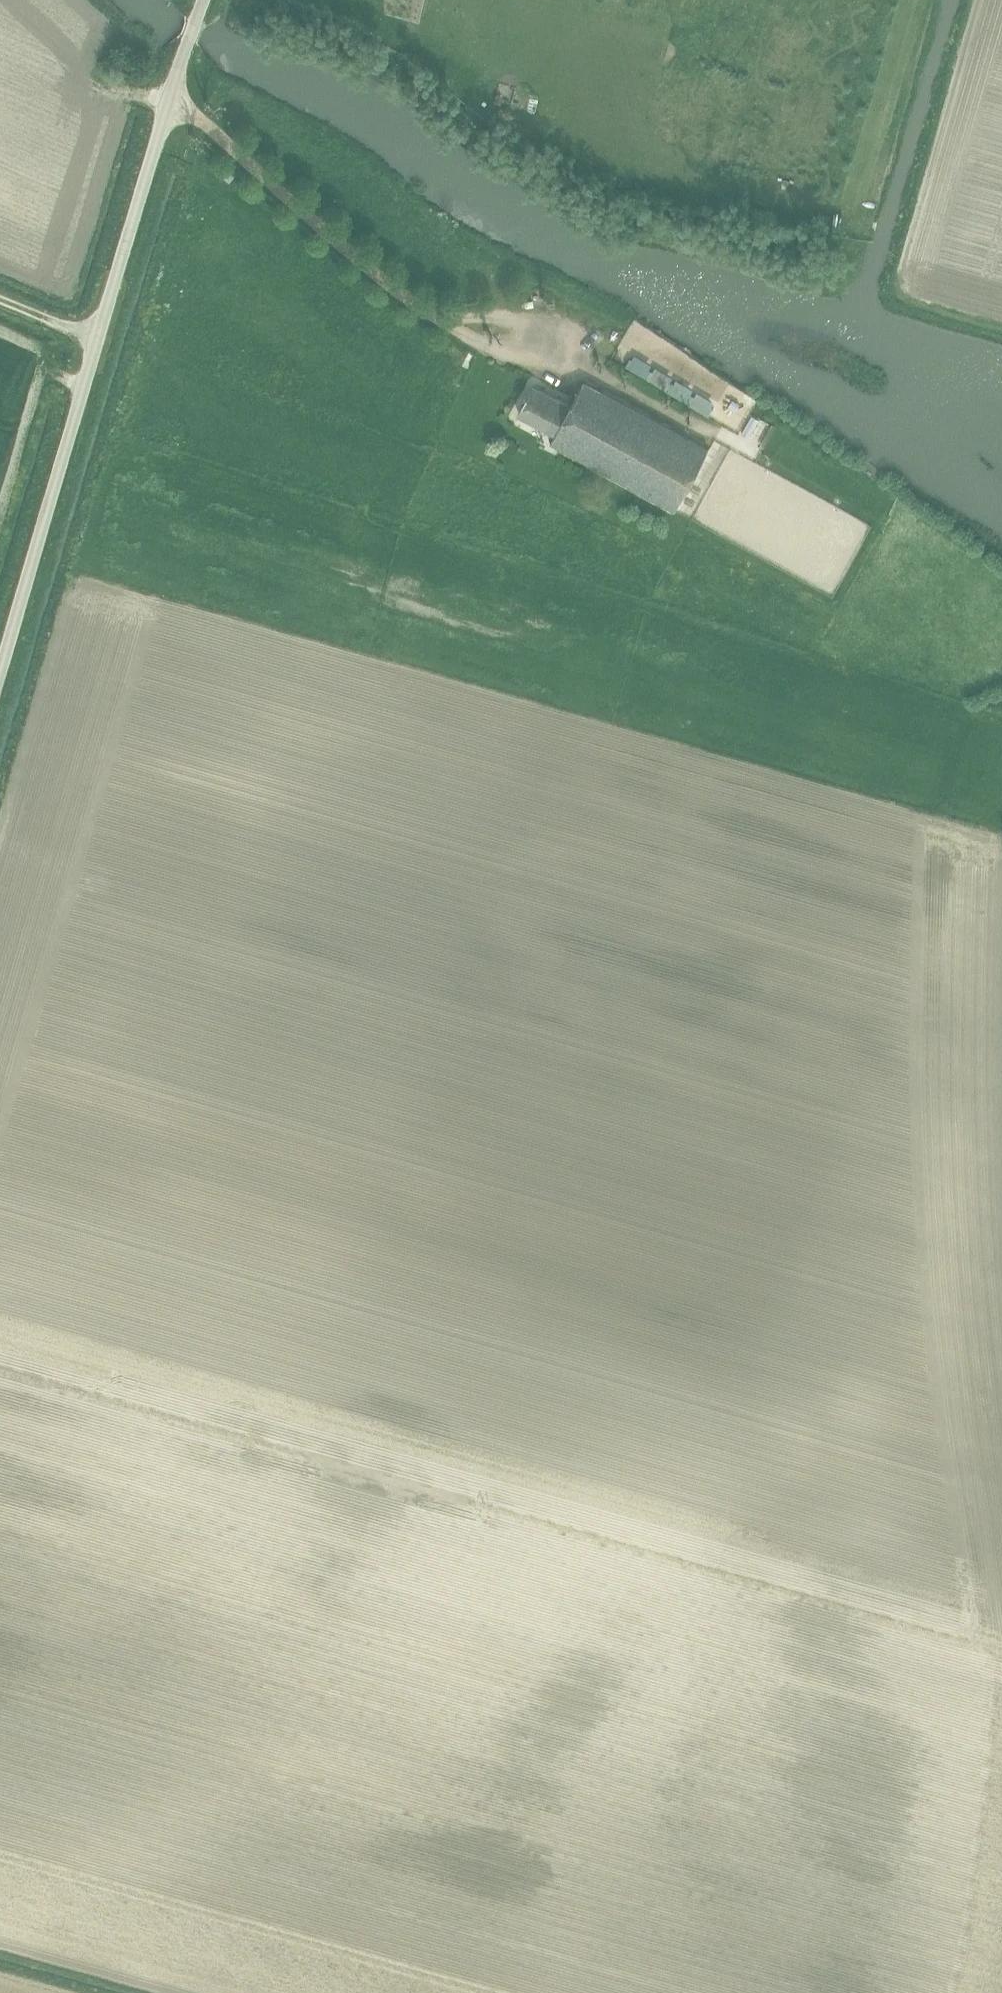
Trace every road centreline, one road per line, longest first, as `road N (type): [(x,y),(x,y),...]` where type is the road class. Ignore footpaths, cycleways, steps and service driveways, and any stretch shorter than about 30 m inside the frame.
road 1 (tertiary): [(95,335),(203,0)]
road 2 (tertiary): [(0,664),(95,335)]

